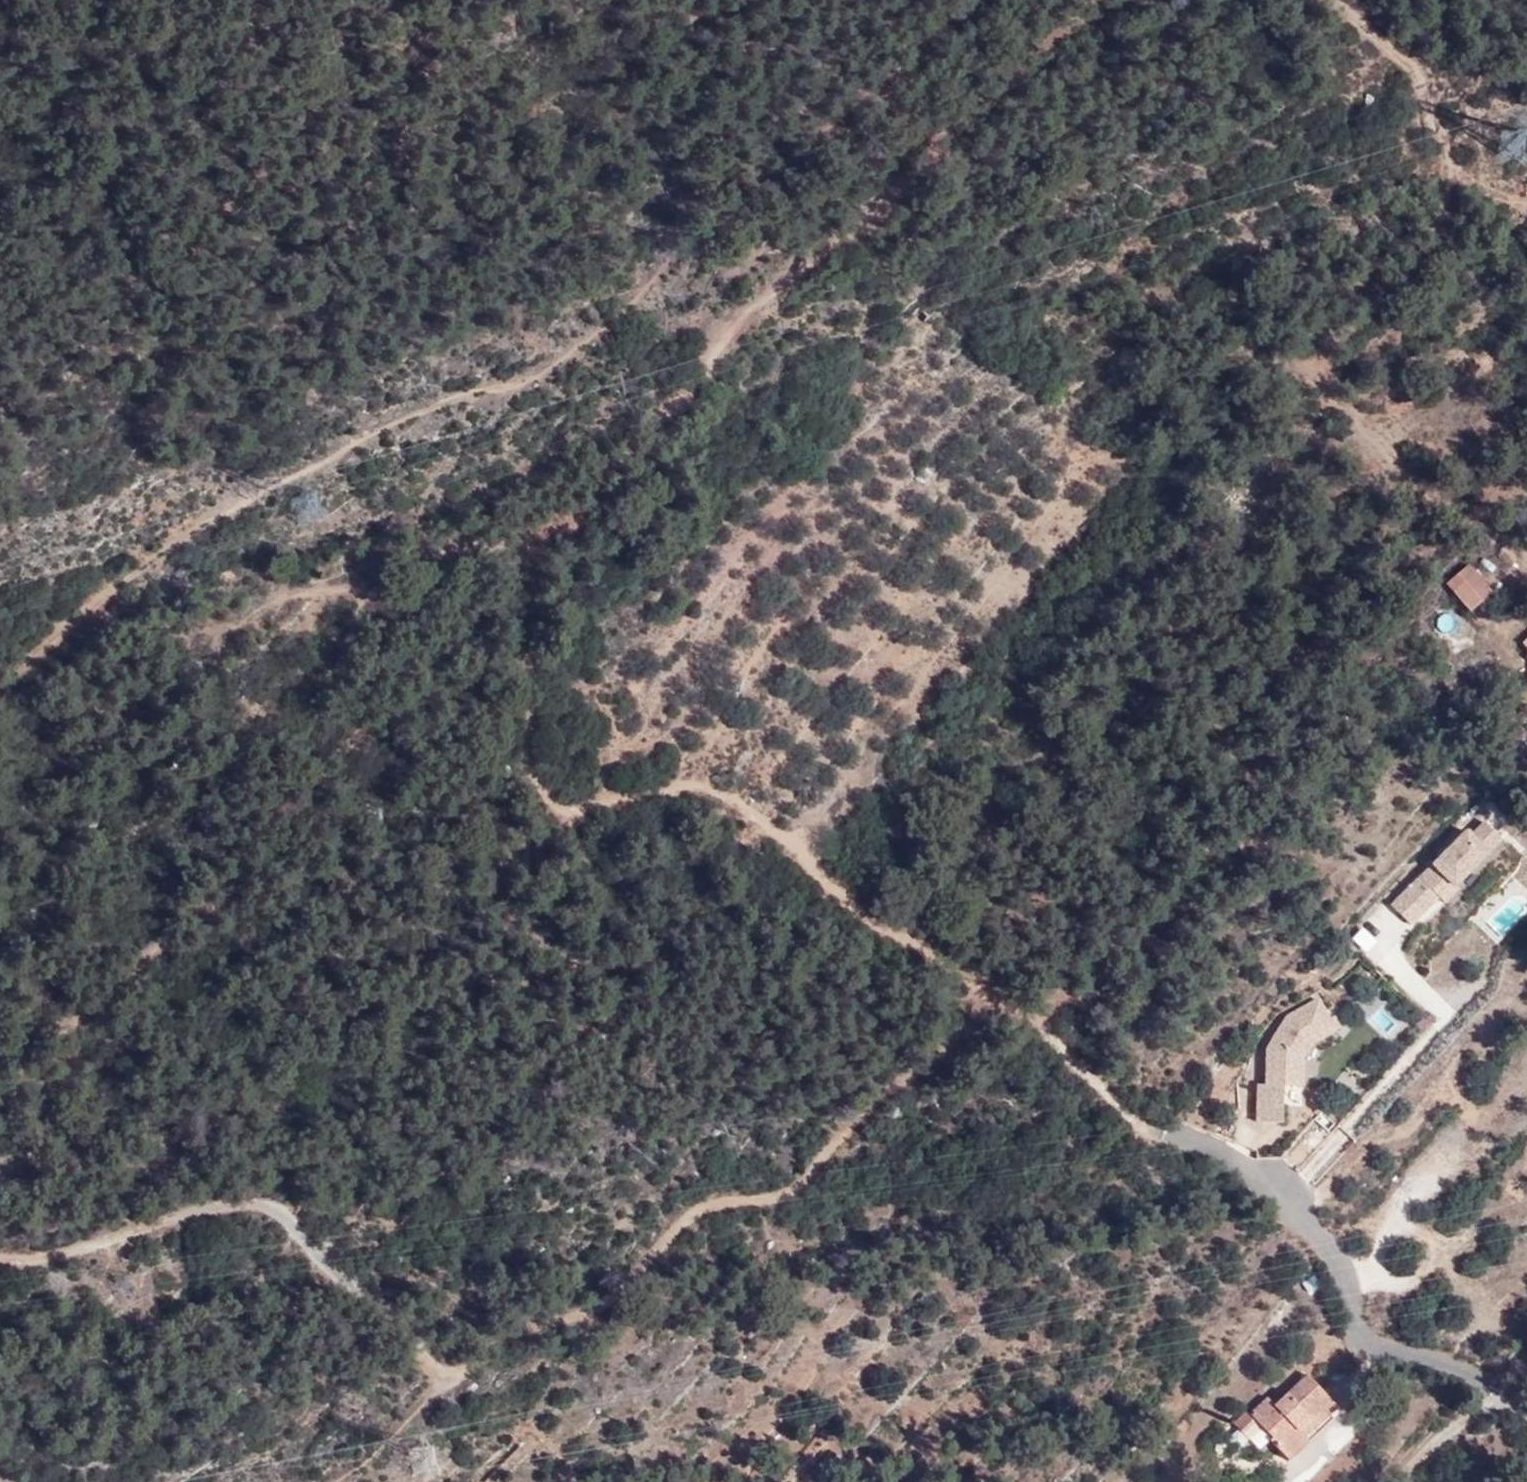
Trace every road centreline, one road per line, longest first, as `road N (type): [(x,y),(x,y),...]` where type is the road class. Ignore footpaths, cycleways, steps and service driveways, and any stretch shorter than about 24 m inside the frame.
road 1 (track): [(1086,0),(649,396),(158,949),(0,1068)]
road 2 (track): [(1332,0),(1472,119)]

